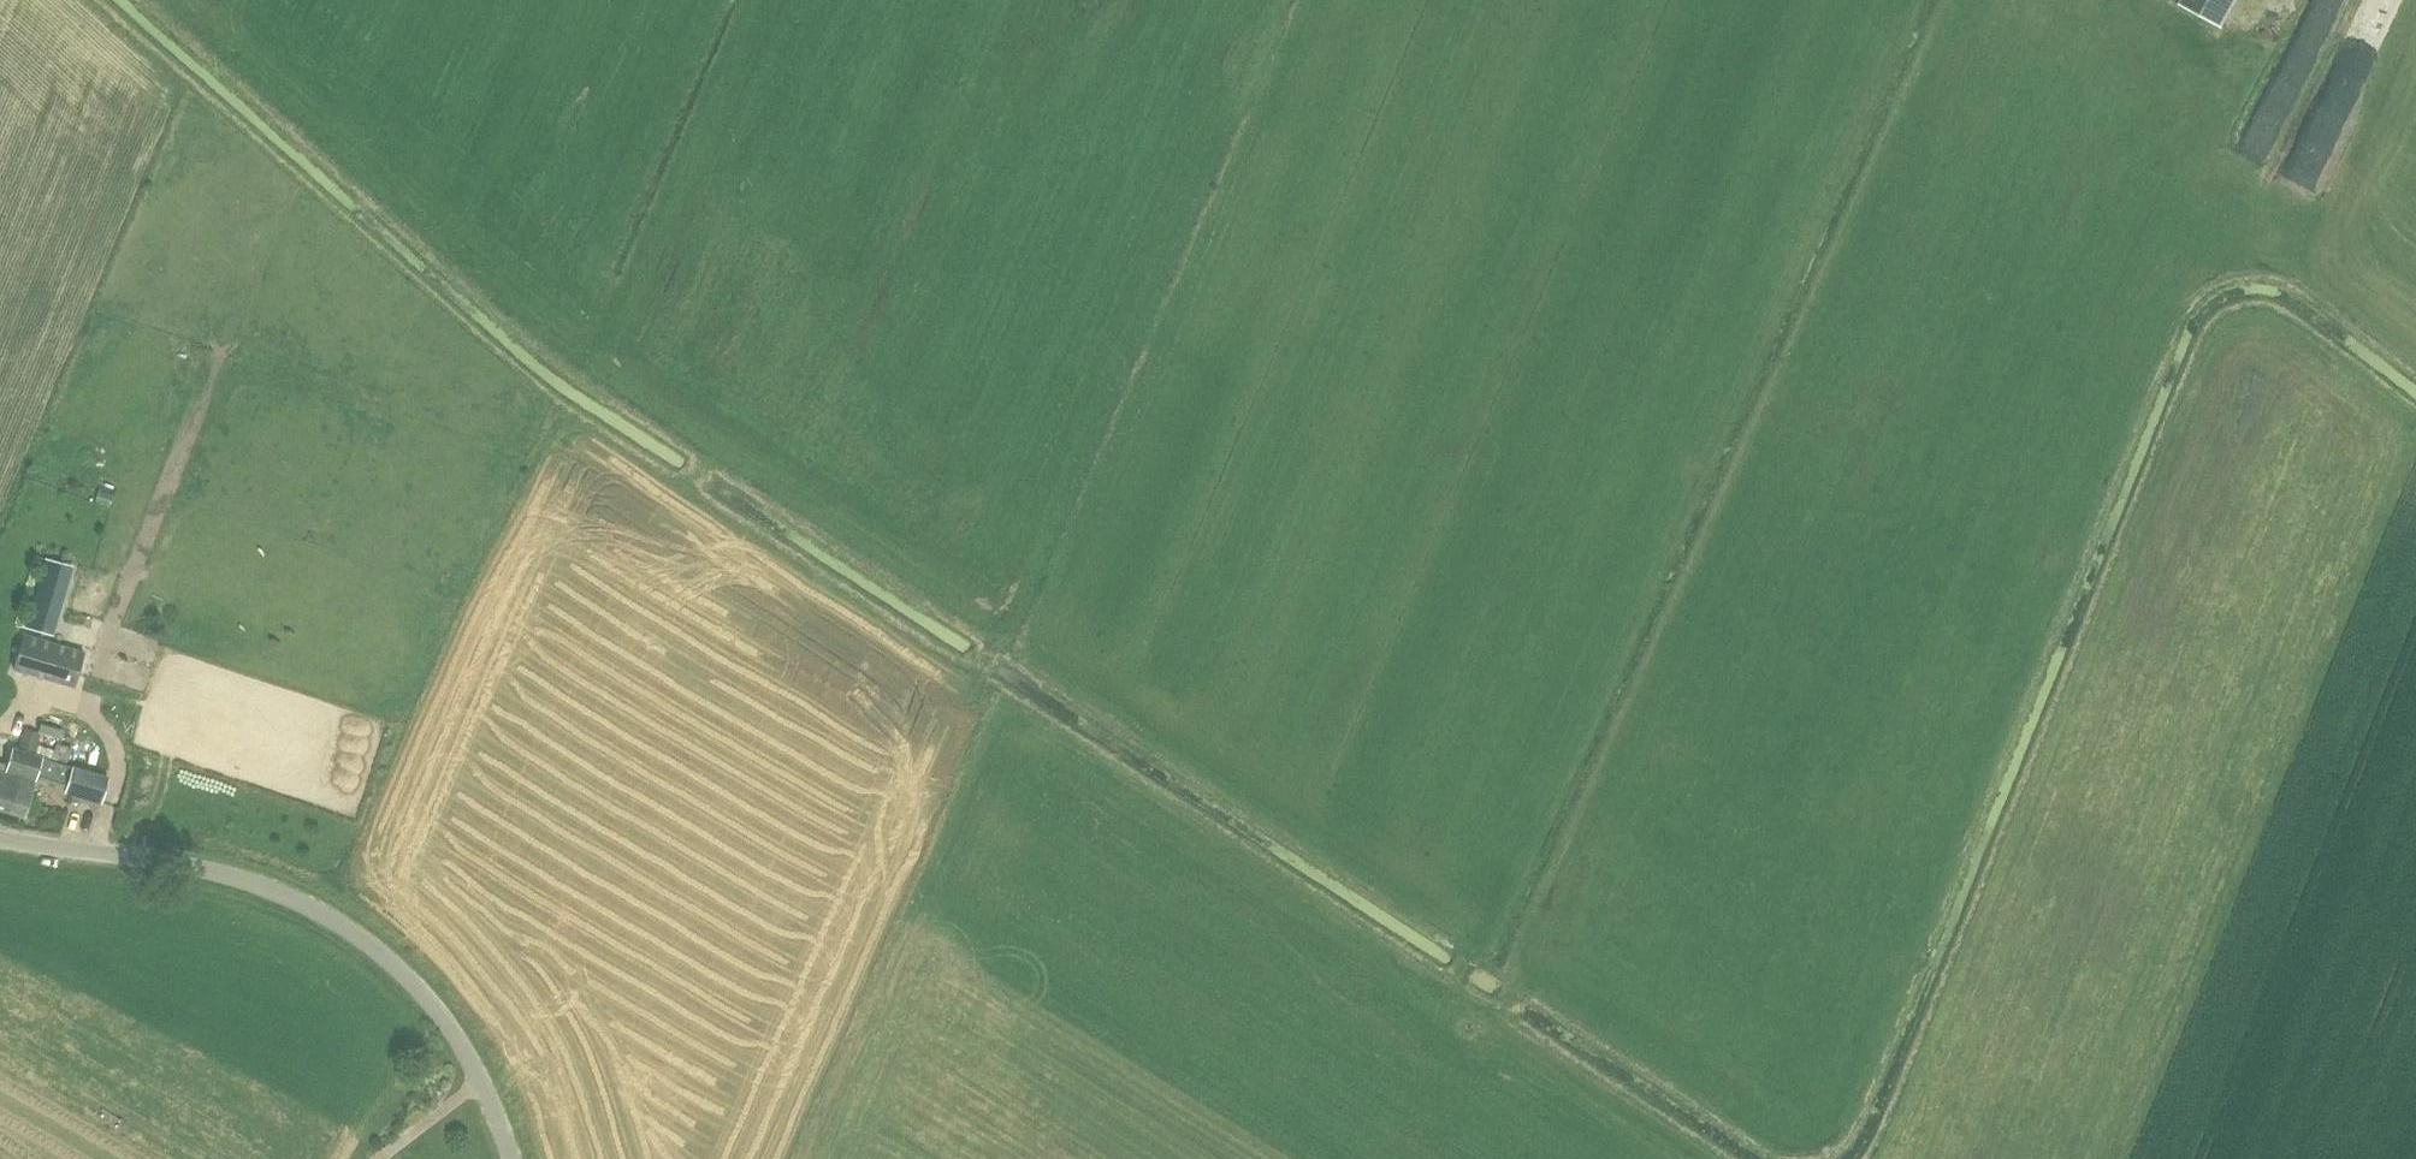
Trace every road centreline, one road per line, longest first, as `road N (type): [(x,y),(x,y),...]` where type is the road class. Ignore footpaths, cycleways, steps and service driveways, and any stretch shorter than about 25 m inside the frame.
road 1 (unclassified): [(518,1158),(479,1069),(415,980),(339,919),(284,891),(224,875),(0,844)]

